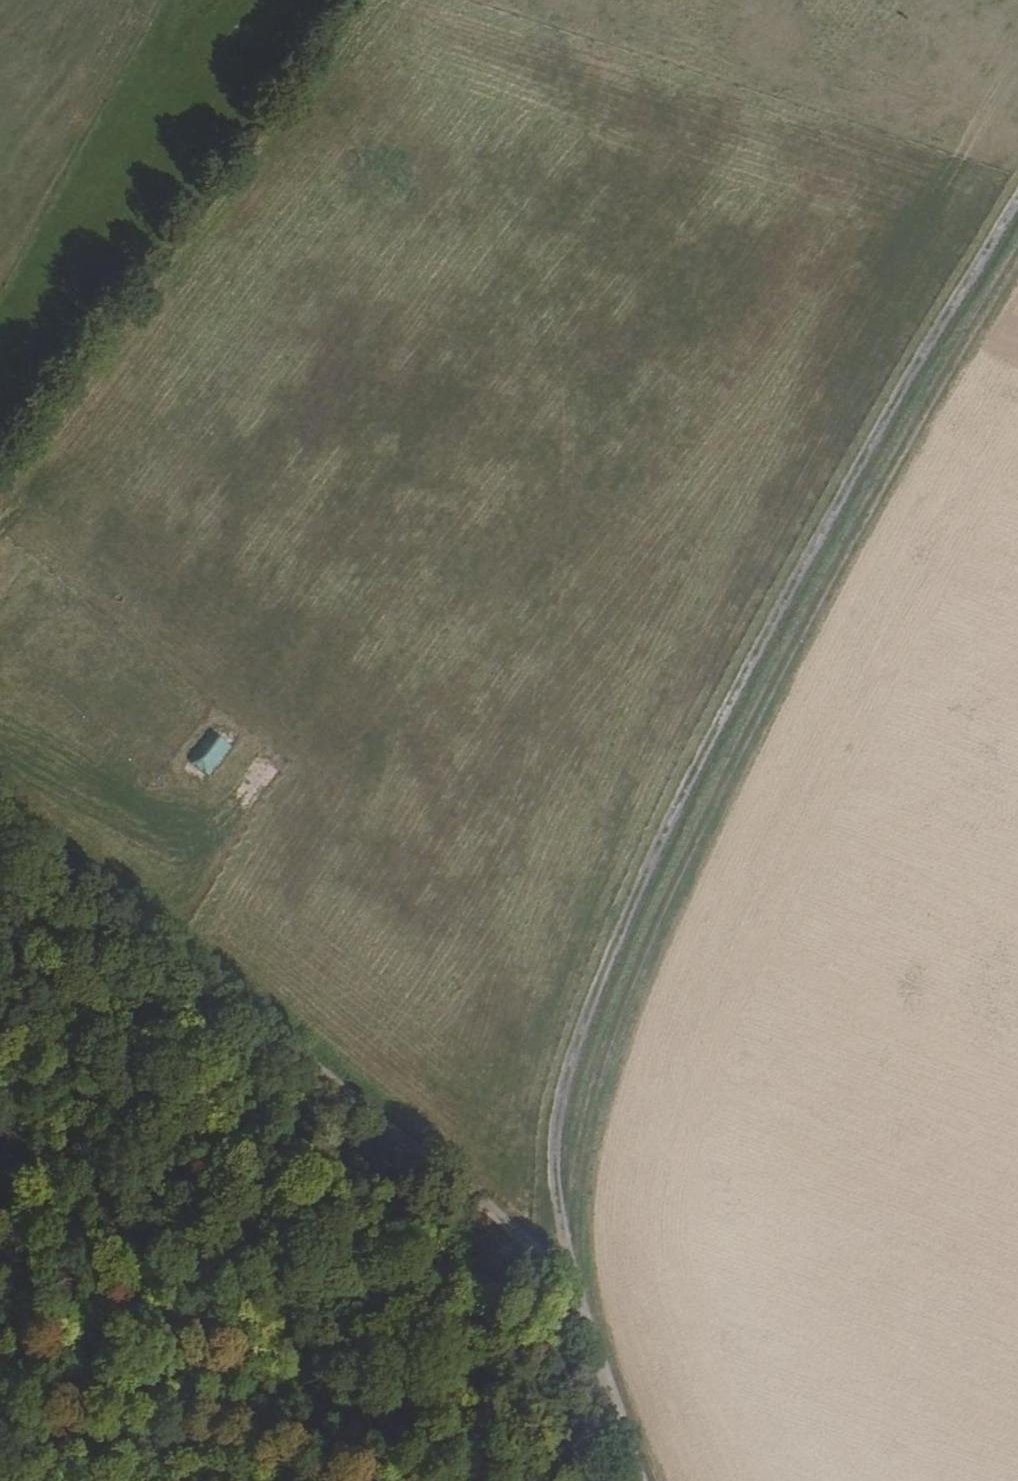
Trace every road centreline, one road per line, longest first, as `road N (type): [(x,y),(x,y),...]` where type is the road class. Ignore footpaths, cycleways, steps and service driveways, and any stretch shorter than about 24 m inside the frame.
road 1 (track): [(565,1276),(549,1136),(589,999),(701,758),(917,364),(1017,199)]
road 2 (track): [(565,1276),(649,1480)]

